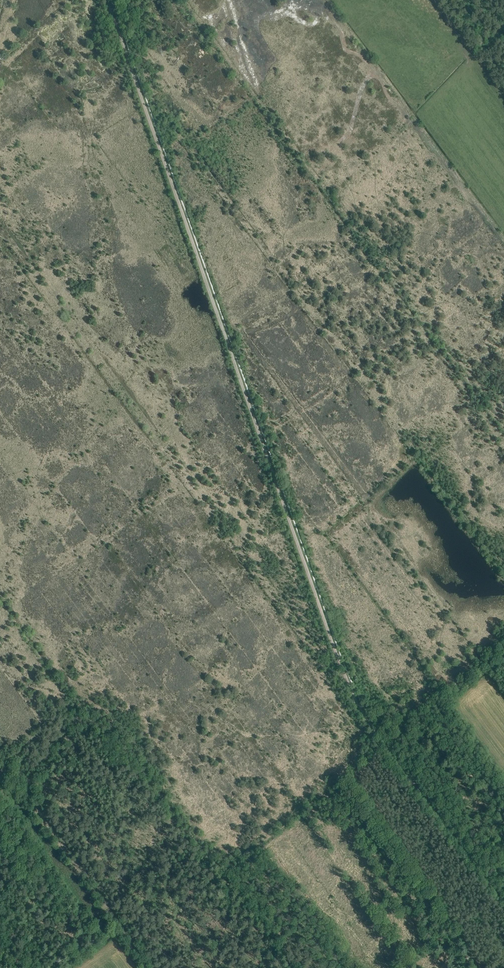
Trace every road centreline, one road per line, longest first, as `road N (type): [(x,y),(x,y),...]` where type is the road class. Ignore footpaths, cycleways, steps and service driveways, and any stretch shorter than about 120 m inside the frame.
road 1 (track): [(503,909),(356,708),(107,0)]

